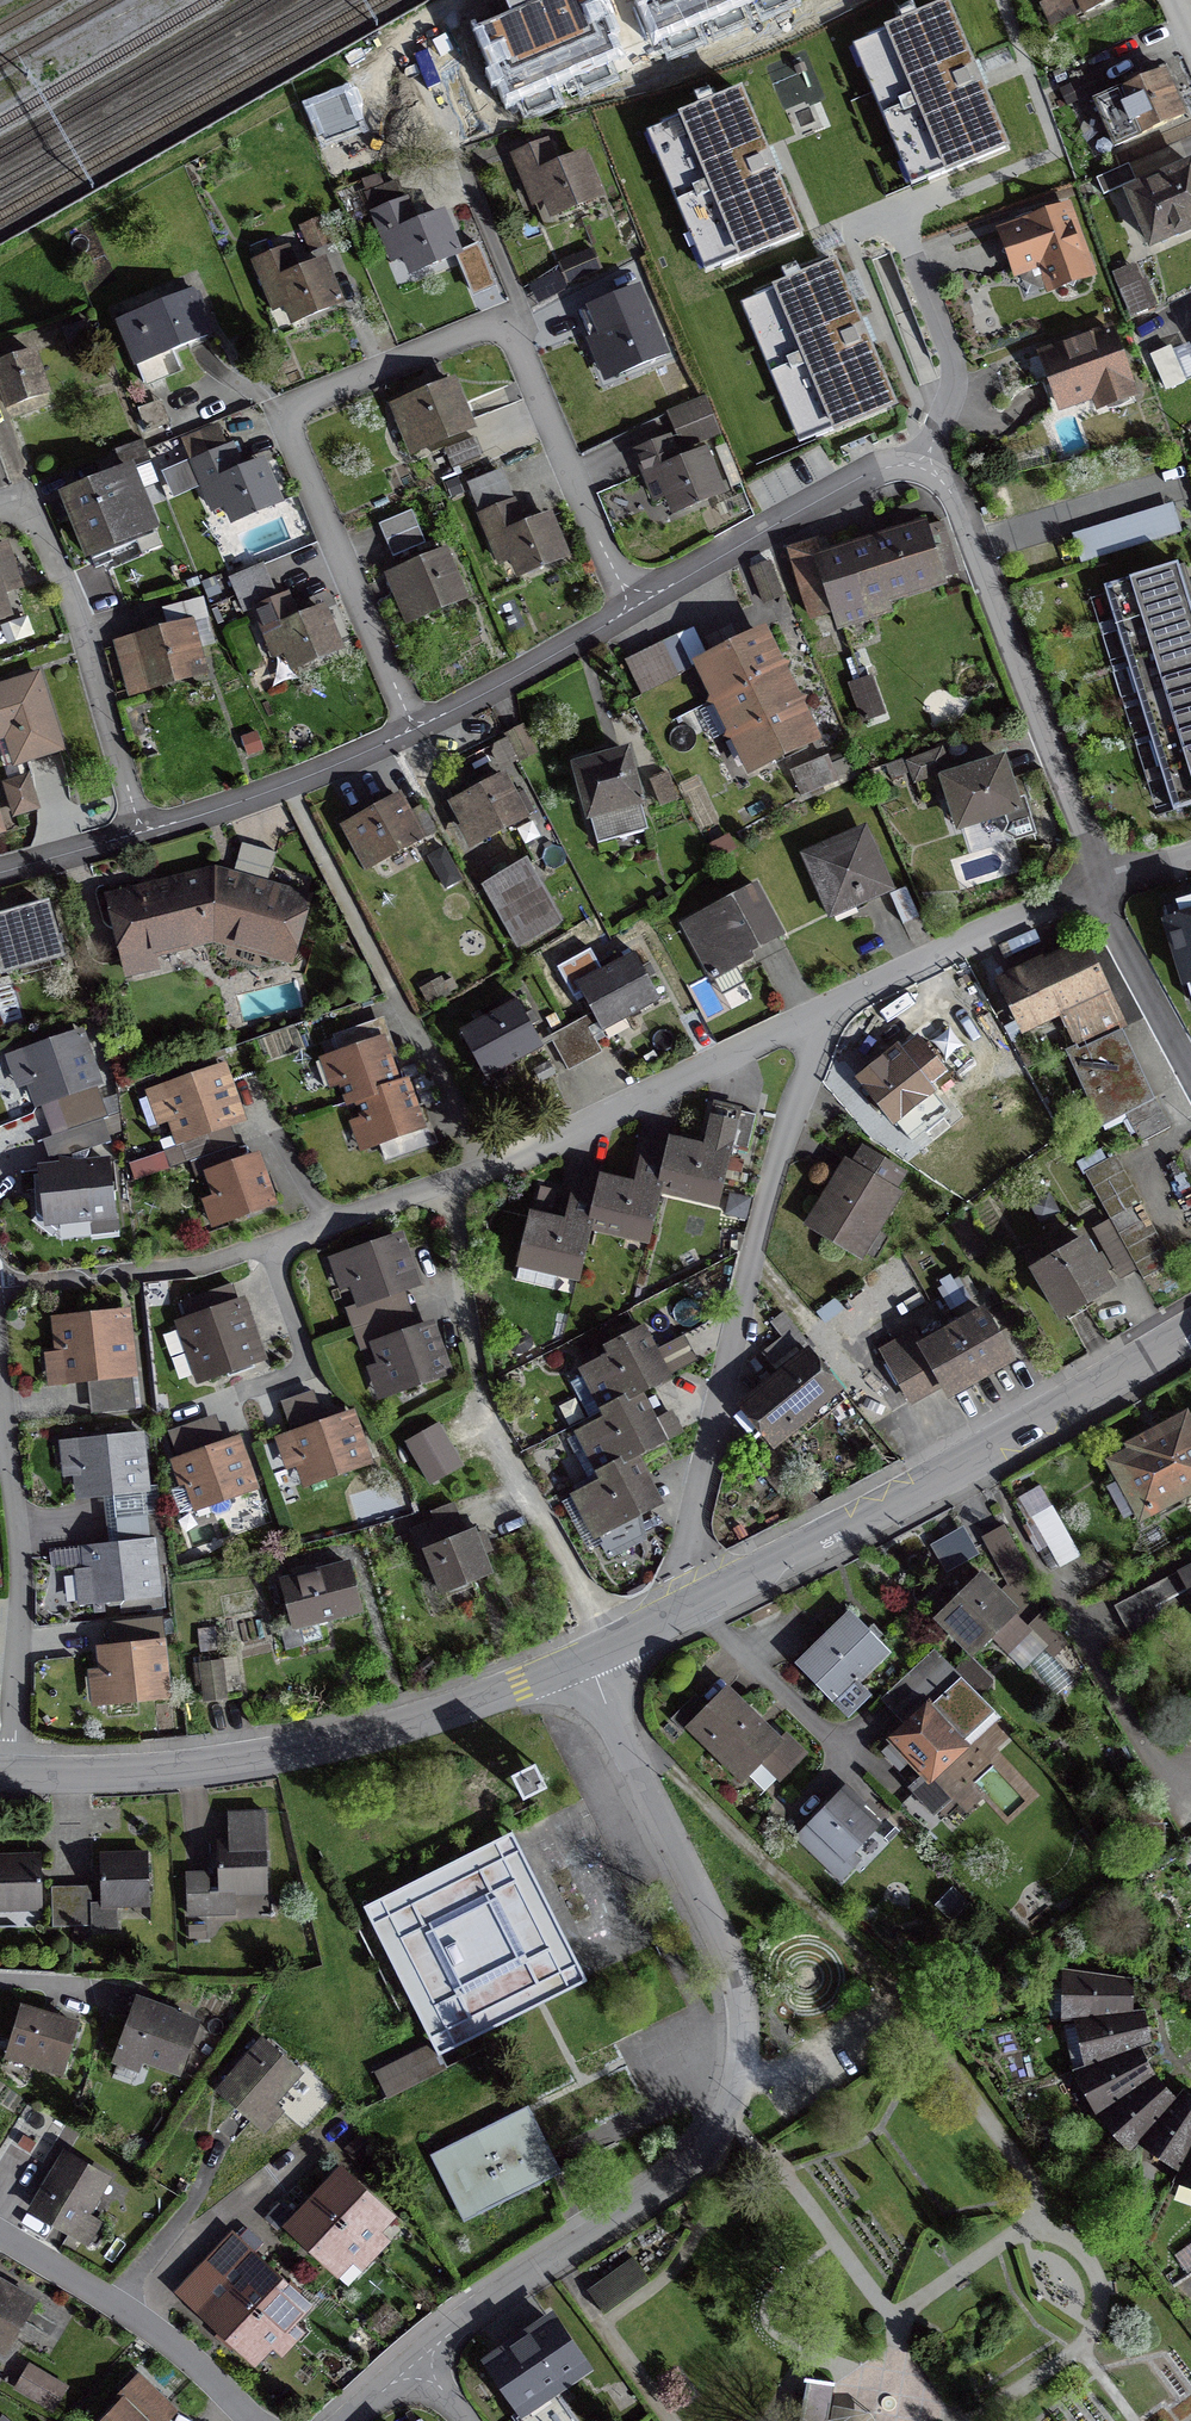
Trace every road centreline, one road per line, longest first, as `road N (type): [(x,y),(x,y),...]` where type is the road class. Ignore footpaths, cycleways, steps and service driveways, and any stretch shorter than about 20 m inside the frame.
road 1 (residential): [(411,733),(287,426),(290,409),(506,326),(522,346),(608,568),(637,609)]
road 2 (residential): [(586,1662),(719,1940),(739,2009),(739,2066),(718,2125),(672,2177),(420,2357)]
road 3 (residential): [(637,609),(872,475),(917,467),(952,493),(1091,846),(1098,883)]
road 4 (residential): [(826,1014),(756,1243),(683,1570),(685,1612)]
road 5 (residential): [(826,1014),(448,1185),(265,1249)]
road 6 (tertiary): [(586,1662),(438,1715),(279,1755),(150,1773),(12,1774)]
road 7 (tertiary): [(1190,1329),(974,1460),(685,1612)]
road 8 (residential): [(12,1774),(20,1598),(0,1379)]
road 9 (residential): [(0,511),(43,532),(82,623),(140,842)]
road 10 (residential): [(0,2235),(143,2319),(253,2420)]
road 11 (residential): [(826,1014),(1098,883)]
road 12 (residential): [(140,842),(290,791),(411,733)]
road 13 (residential): [(411,733),(637,609)]
road 14 (residential): [(1190,1778),(1150,1758),(1048,1586)]
road 15 (residential): [(1098,883),(1190,1070)]
road 16 (residential): [(0,879),(140,842)]

